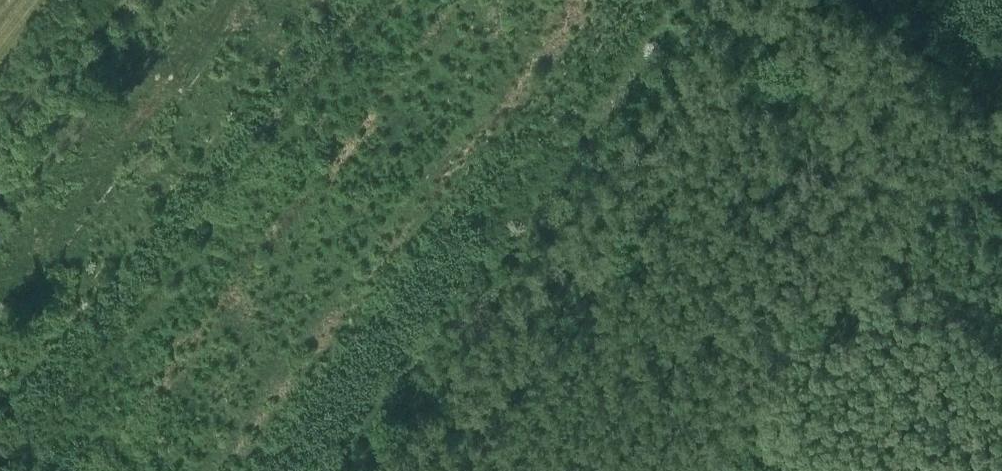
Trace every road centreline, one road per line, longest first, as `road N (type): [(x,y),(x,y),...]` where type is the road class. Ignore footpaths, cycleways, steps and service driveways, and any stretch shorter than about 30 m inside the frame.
road 1 (track): [(855,0),(978,88),(982,103),(691,470)]
road 2 (track): [(0,120),(123,0)]

